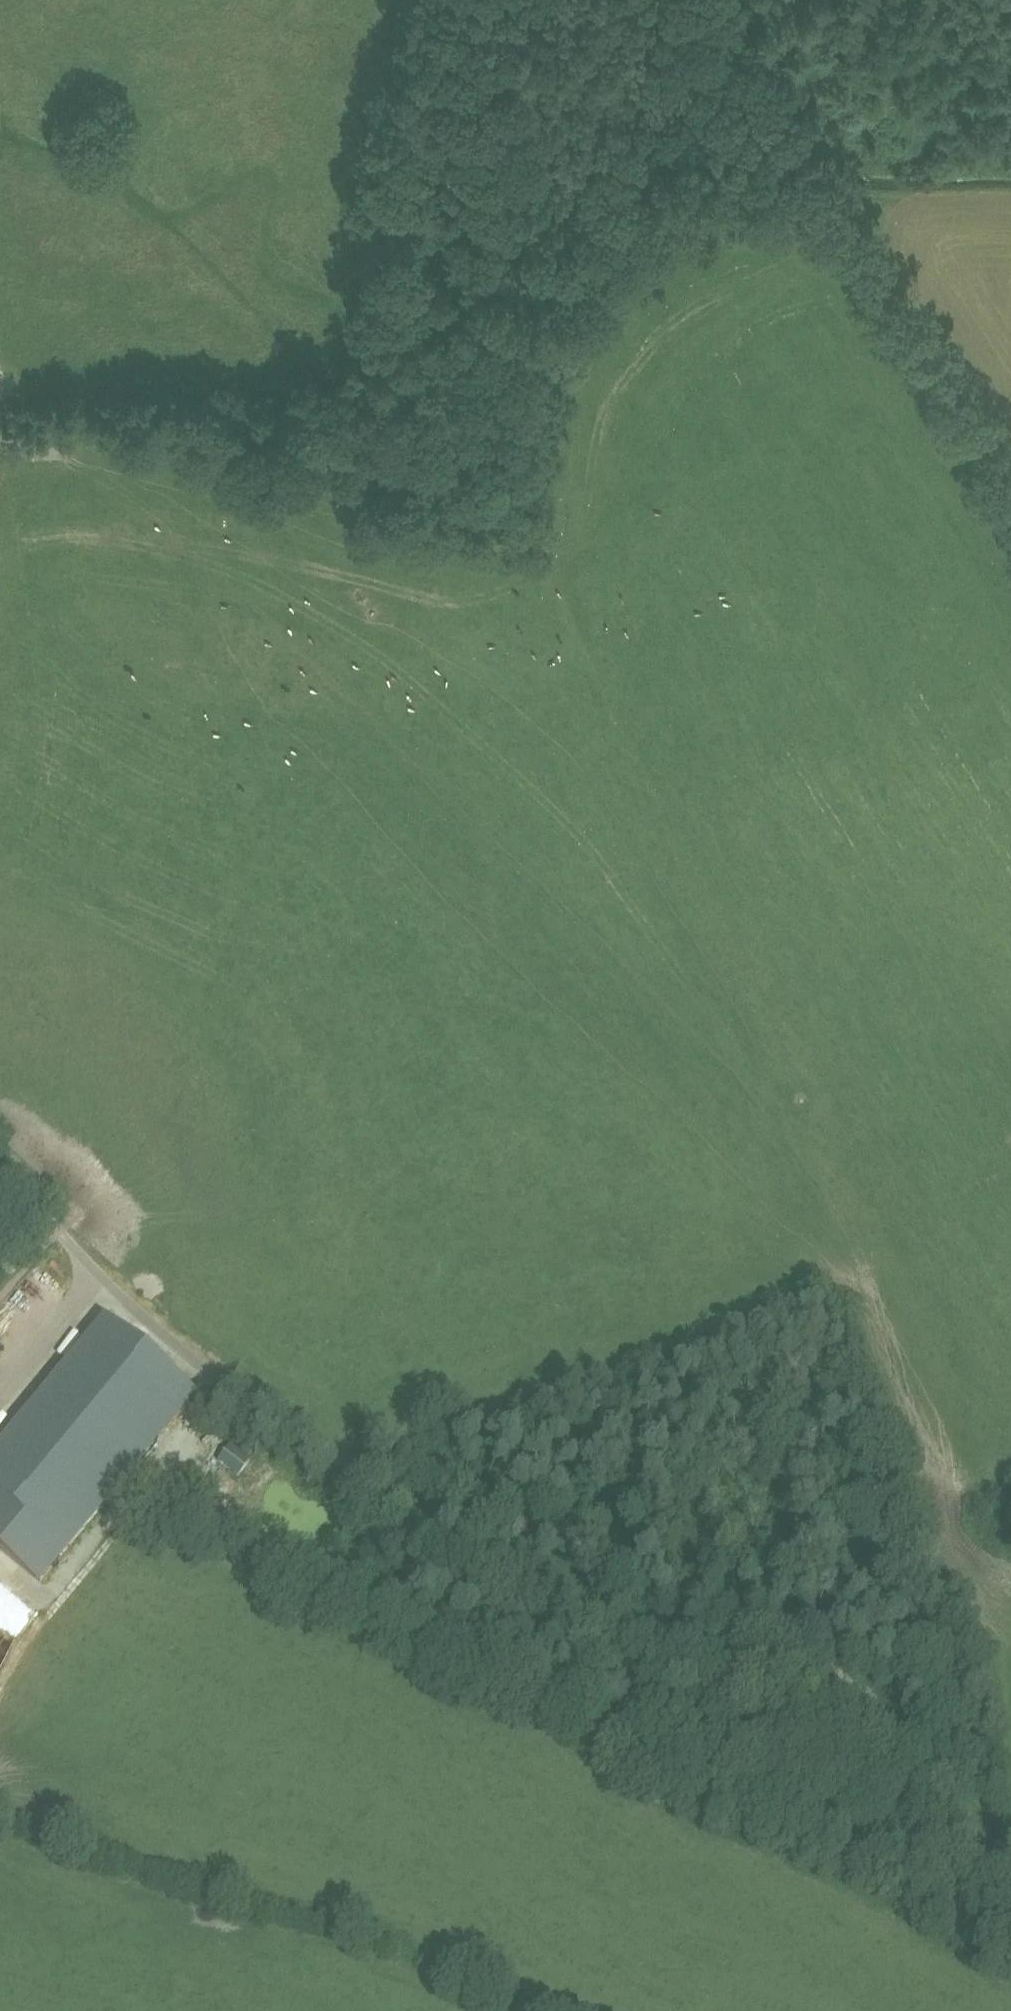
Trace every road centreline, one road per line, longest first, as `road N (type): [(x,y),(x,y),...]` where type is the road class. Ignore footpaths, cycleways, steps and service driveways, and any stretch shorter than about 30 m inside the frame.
road 1 (unclassified): [(1010,1884),(671,1655),(325,1457),(120,1295),(0,1170)]
road 2 (track): [(907,1548),(1003,1877)]

